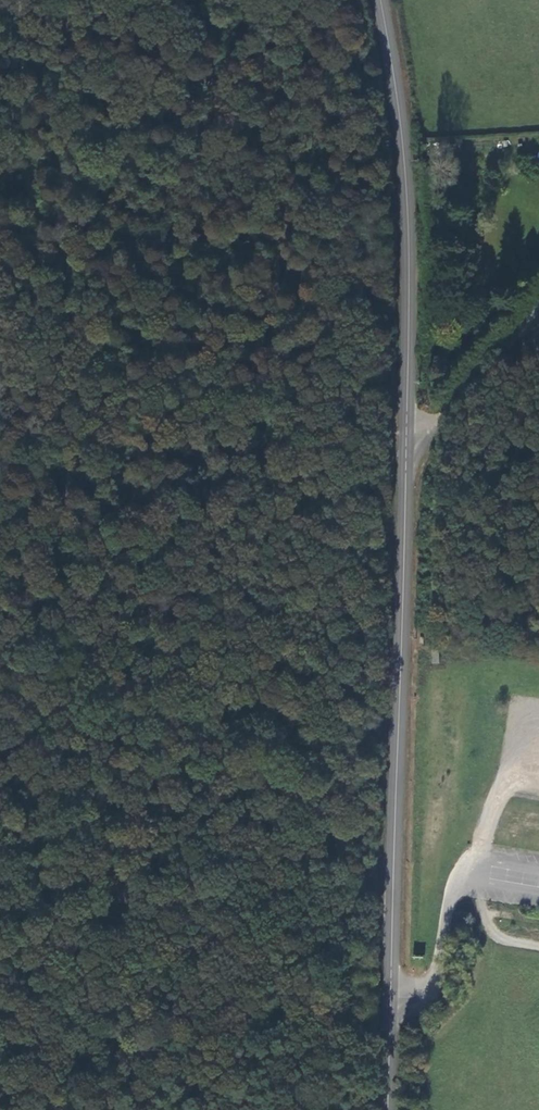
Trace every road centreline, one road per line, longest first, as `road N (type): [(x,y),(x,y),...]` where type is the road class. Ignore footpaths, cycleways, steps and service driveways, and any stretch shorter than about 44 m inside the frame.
road 1 (track): [(24,0),(28,62),(5,117),(33,193),(42,272),(31,416),(86,622),(87,772),(119,898)]
road 2 (secondary): [(408,451),(392,997)]
road 3 (secondary): [(379,0),(408,214),(408,451)]
road 4 (track): [(119,898),(135,1064),(155,1109)]
road 5 (unclassified): [(408,451),(538,320)]
road 6 (unclassified): [(392,997),(413,996),(431,979),(457,878)]
road 7 (track): [(0,925),(119,898)]

